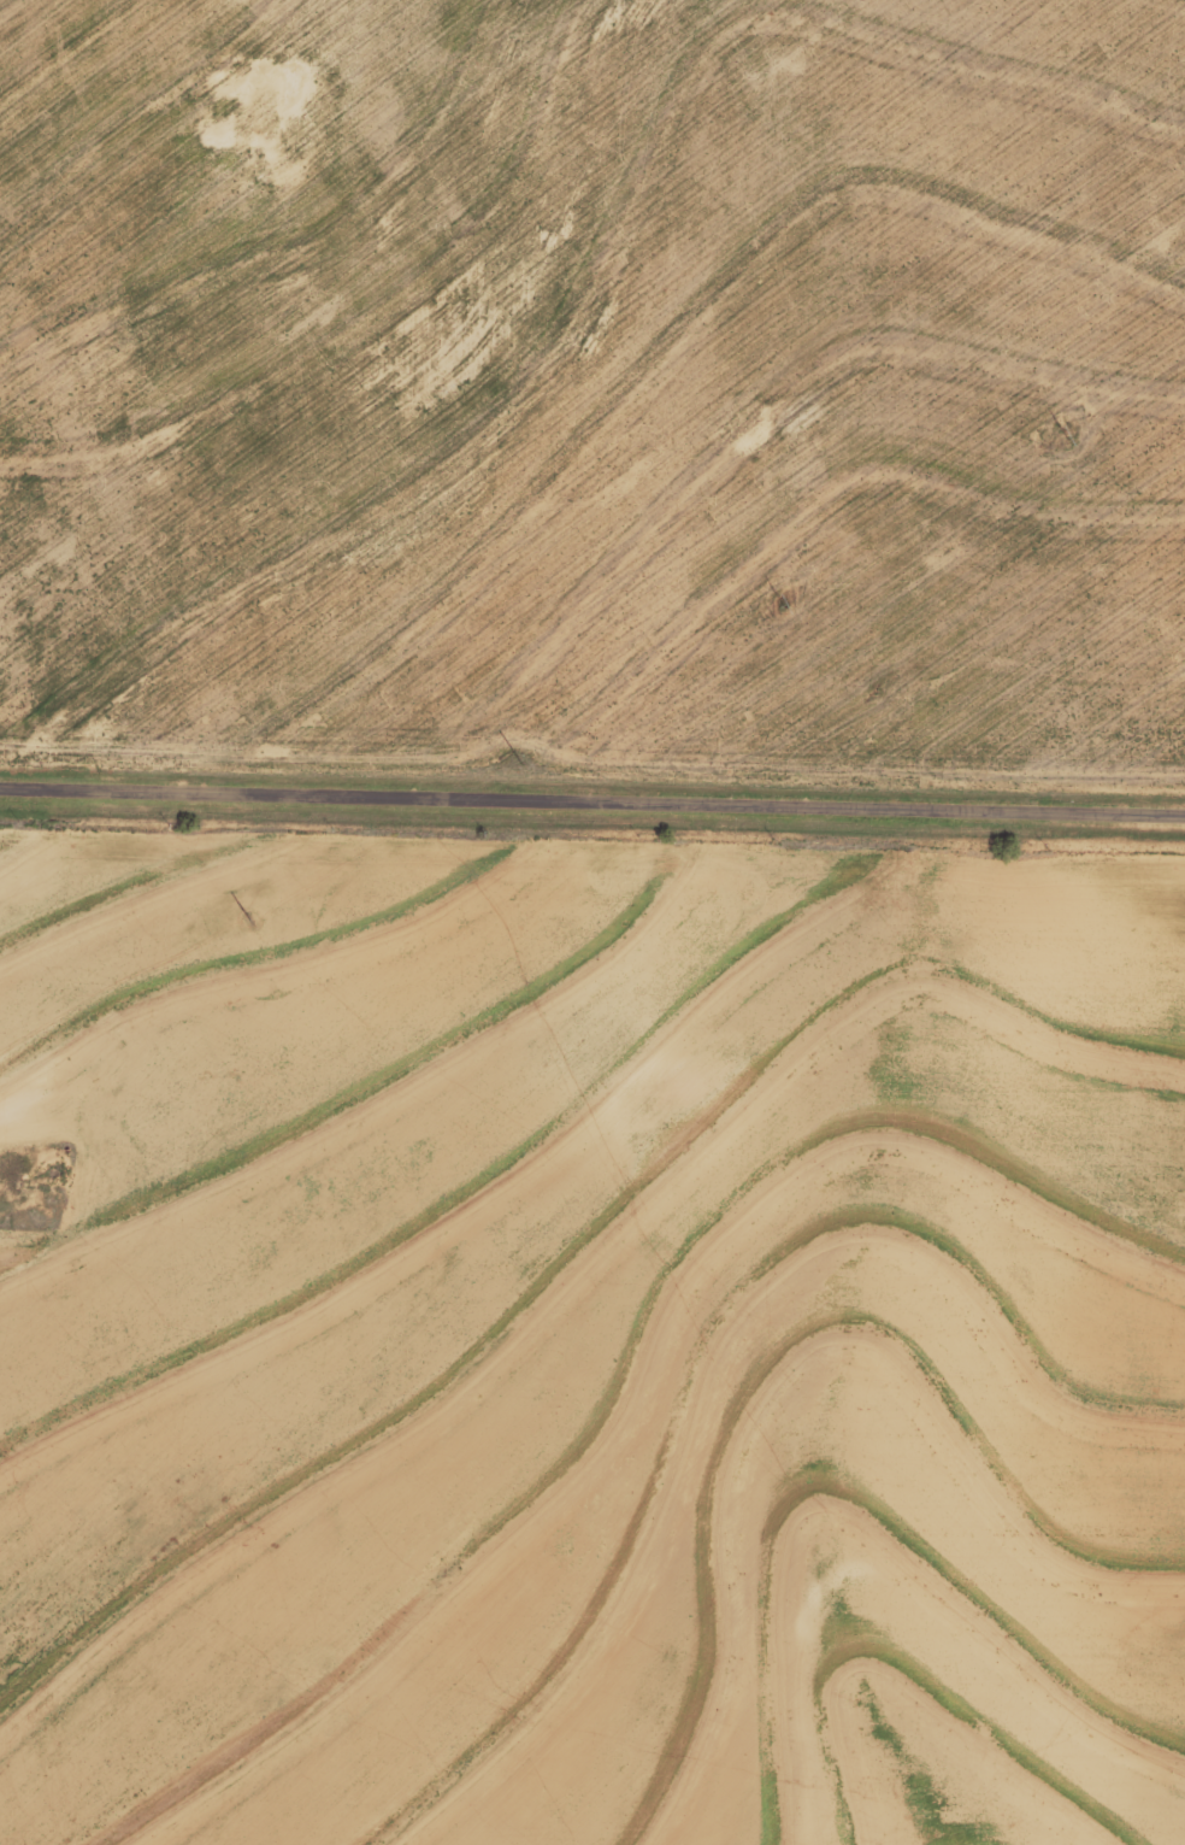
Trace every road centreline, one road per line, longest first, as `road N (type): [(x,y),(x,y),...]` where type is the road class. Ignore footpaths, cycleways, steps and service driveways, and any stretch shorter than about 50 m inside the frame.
road 1 (residential): [(1184,813),(0,786)]
road 2 (track): [(1184,1796),(1151,1782),(826,1568),(768,1591),(781,1844)]
road 3 (track): [(138,481),(0,475)]

